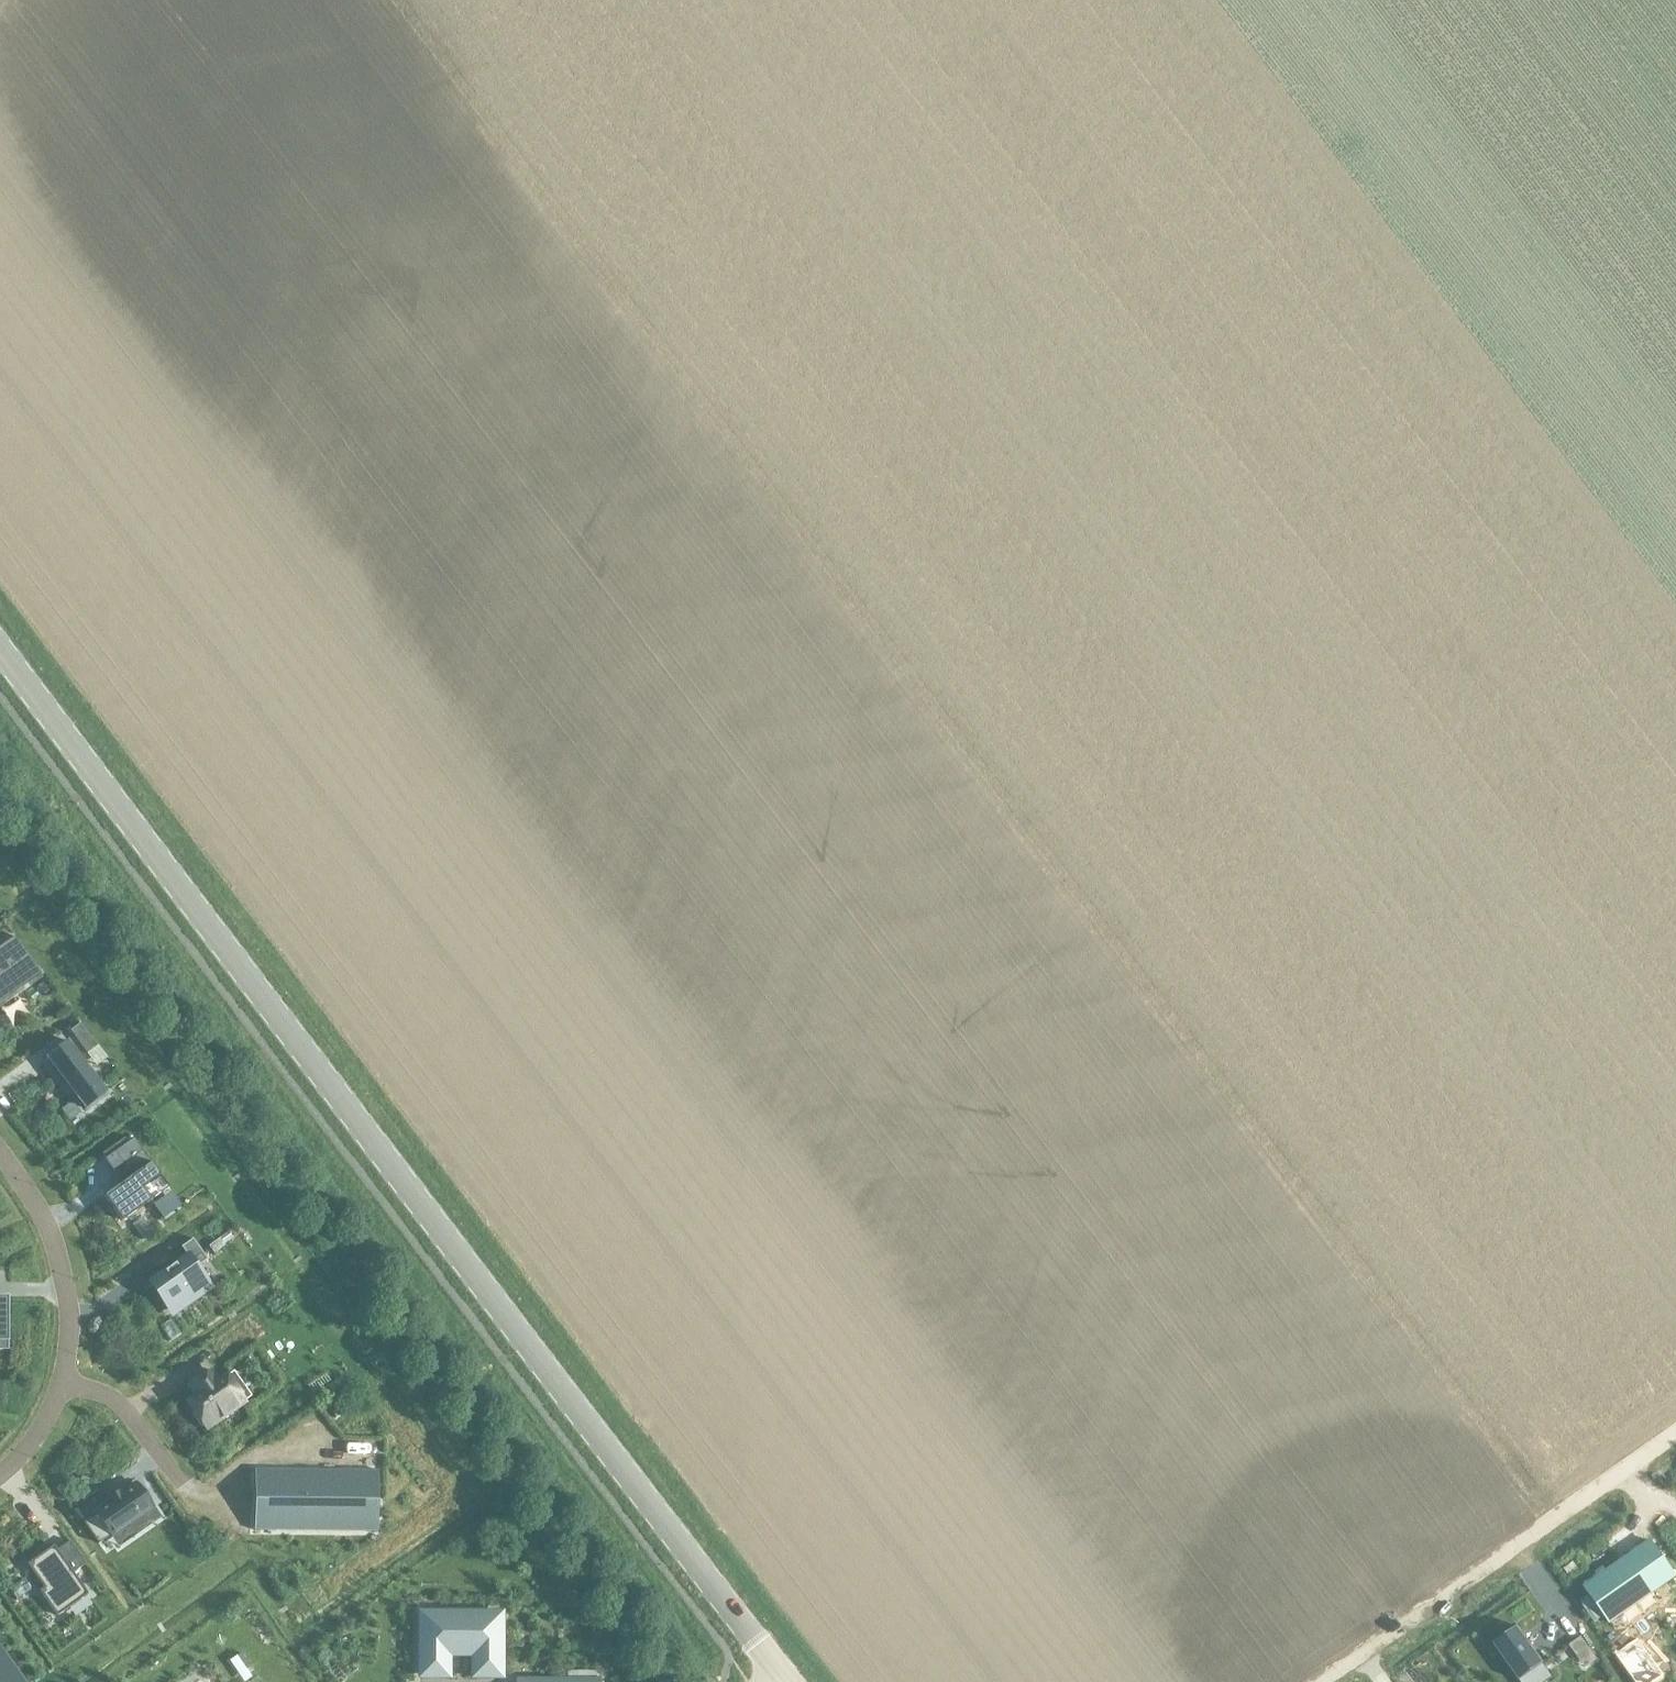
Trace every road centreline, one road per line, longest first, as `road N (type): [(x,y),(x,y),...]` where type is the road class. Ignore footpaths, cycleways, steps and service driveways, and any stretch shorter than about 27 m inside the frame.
road 1 (tertiary): [(779,1677),(0,656)]
road 2 (residential): [(1319,1681),(1675,1432)]
road 3 (residential): [(0,1151),(49,1224),(69,1293),(65,1386)]
road 4 (residential): [(170,1475),(149,1444),(100,1401),(65,1386)]

